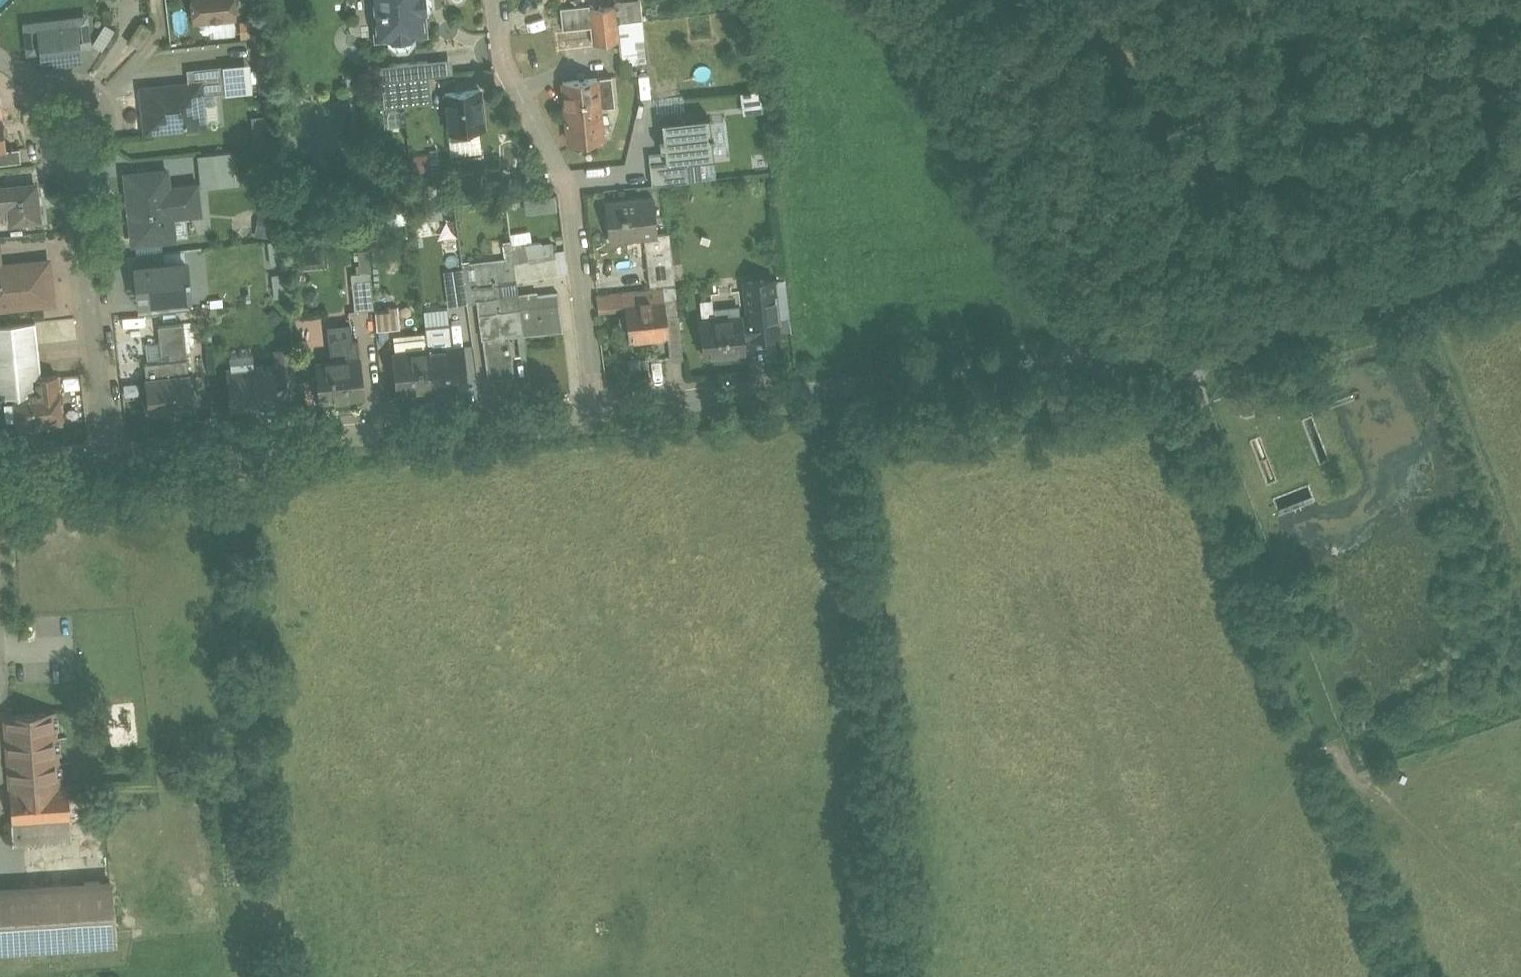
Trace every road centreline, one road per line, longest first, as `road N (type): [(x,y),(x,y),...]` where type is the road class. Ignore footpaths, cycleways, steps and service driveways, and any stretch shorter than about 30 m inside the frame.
road 1 (unclassified): [(1520,245),(1182,355),(594,411)]
road 2 (unclassified): [(594,411),(101,459)]
road 3 (residential): [(594,411),(571,191),(503,53),(497,0)]
road 4 (track): [(871,0),(1061,294),(1072,364)]
road 5 (residential): [(101,459),(79,161)]

